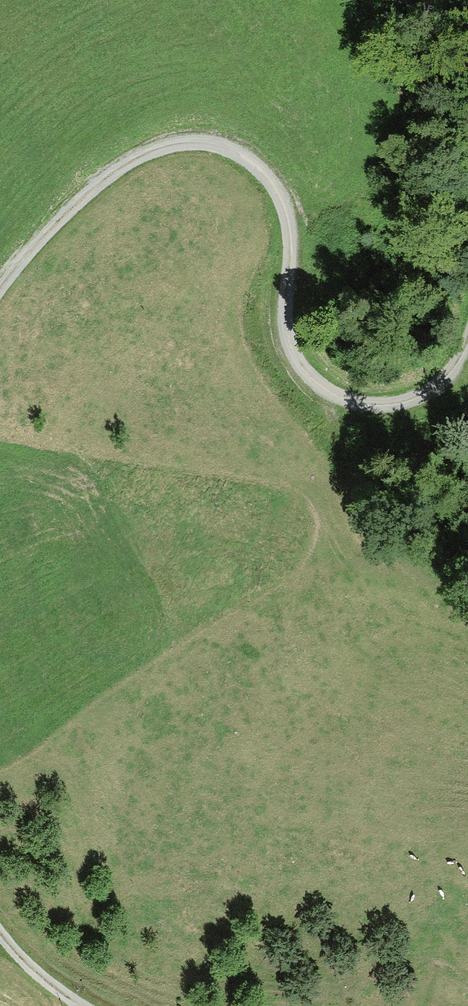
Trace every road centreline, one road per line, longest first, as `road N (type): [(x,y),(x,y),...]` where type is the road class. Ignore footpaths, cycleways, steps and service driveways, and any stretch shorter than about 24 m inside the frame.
road 1 (track): [(0,289),(69,211),(134,157),(186,143),(222,146),(258,165),(280,192),(292,245),(287,310),(293,347),(324,387),(376,404),(406,399),(435,385),(467,334)]
road 2 (track): [(467,598),(431,583),(360,501),(305,367)]

